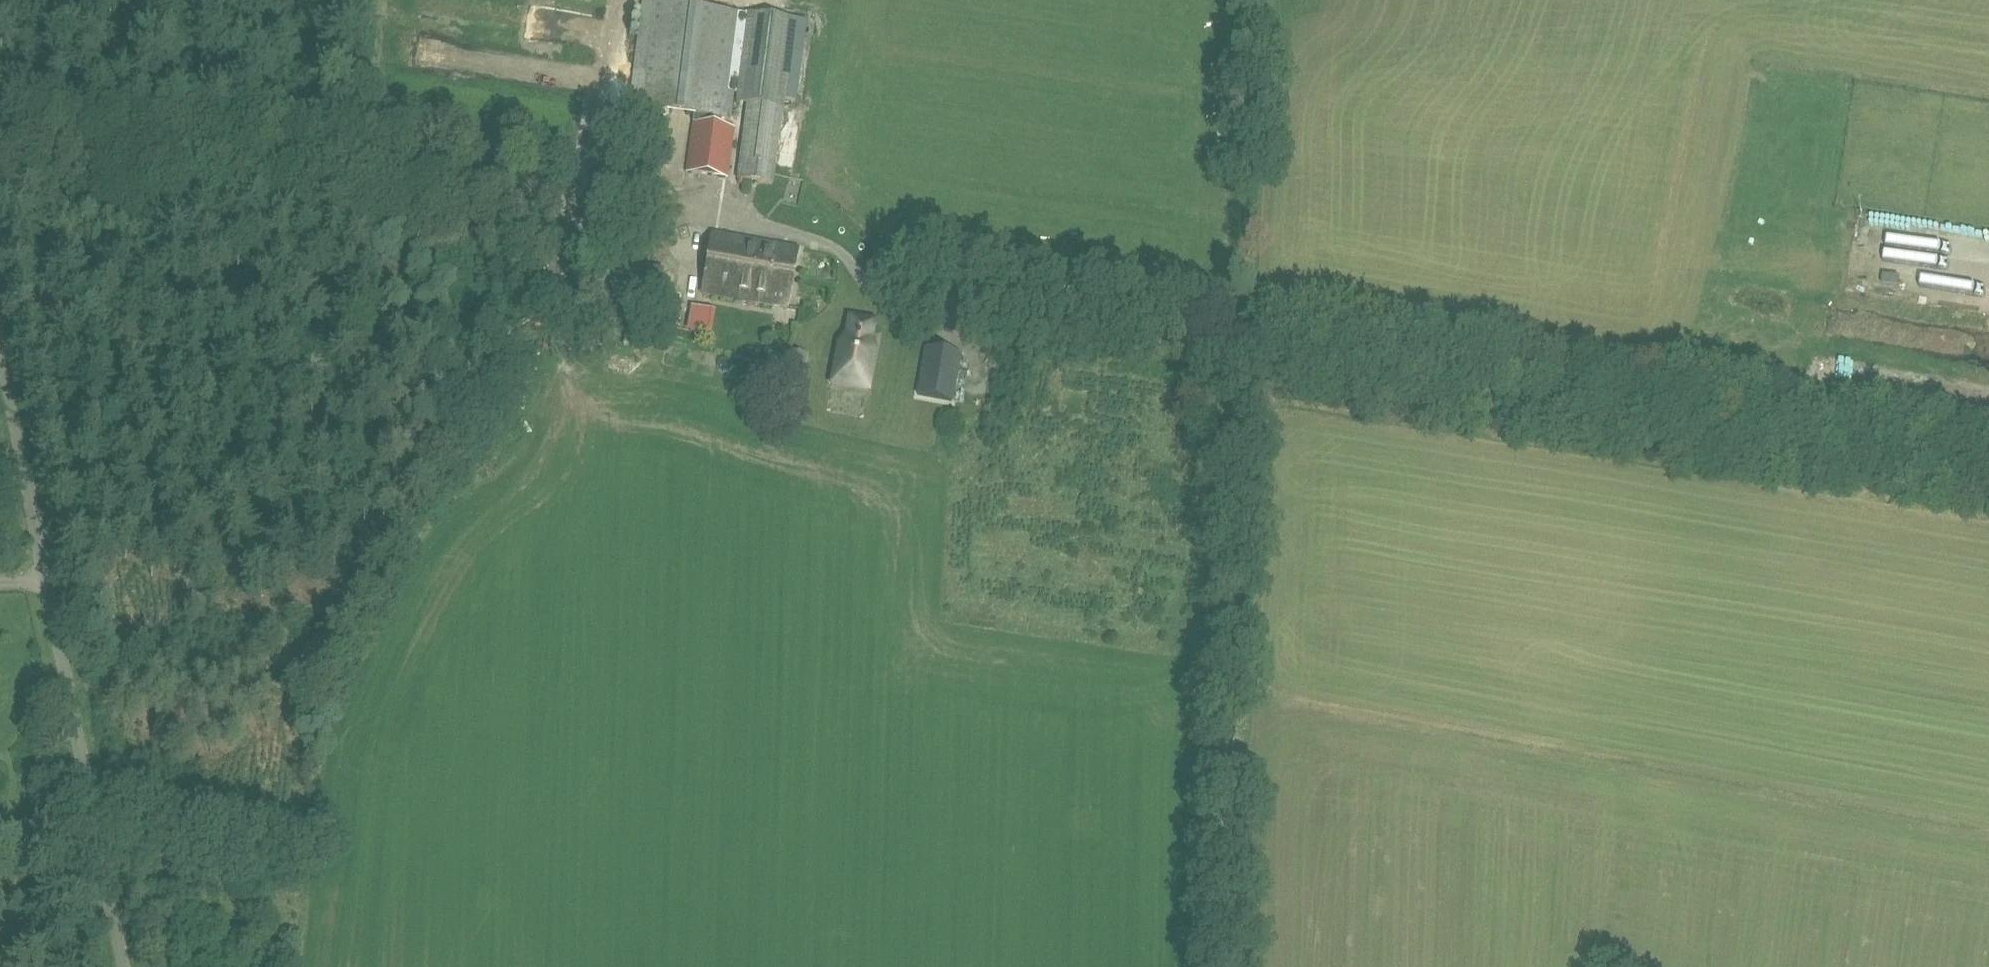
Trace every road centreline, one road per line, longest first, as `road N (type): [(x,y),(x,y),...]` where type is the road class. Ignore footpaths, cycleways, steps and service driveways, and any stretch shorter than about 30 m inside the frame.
road 1 (track): [(1988,477),(932,315),(807,236),(739,223),(674,232)]
road 2 (track): [(0,180),(674,232)]
road 3 (unclassified): [(122,966),(0,336)]

